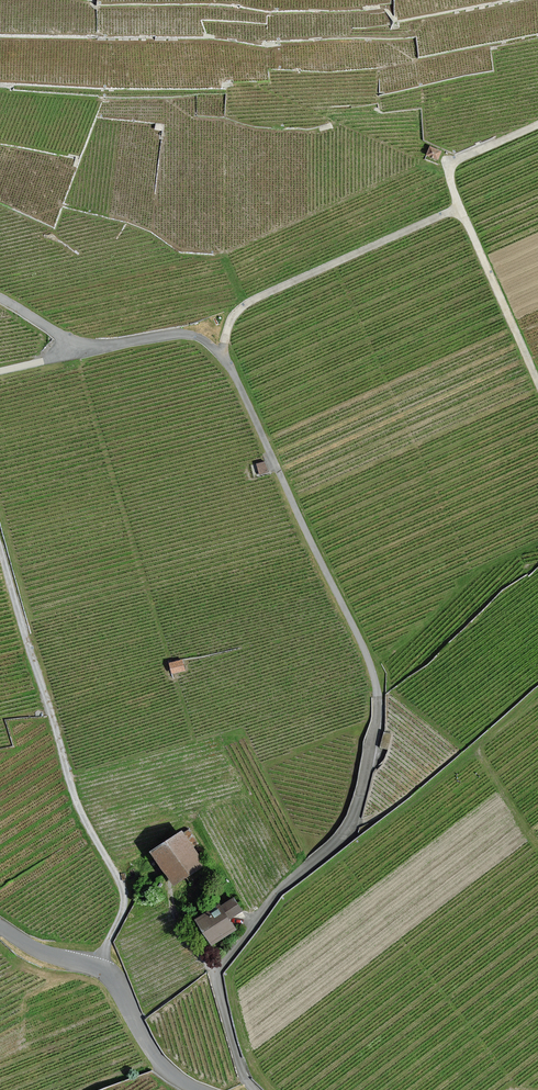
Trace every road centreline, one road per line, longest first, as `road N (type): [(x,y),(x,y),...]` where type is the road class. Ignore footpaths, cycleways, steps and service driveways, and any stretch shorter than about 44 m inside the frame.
road 1 (unclassified): [(255,1089),(237,1059),(217,970),(276,893),(349,826),(377,716),(371,667),(217,350),(180,333),(92,350),(0,298)]
road 2 (track): [(93,966),(119,913),(119,885),(74,799),(0,540)]
road 3 (track): [(221,355),(234,316),(253,300),(459,207)]
road 4 (unclassified): [(195,1089),(161,1065),(107,971),(47,955),(0,928)]
road 5 (track): [(537,384),(459,207)]
road 6 (track): [(459,207),(450,163),(537,124)]

